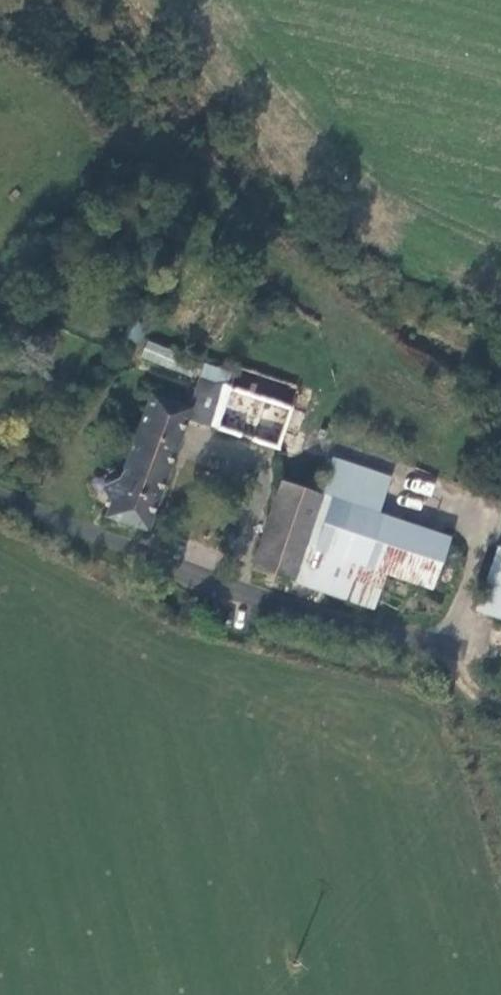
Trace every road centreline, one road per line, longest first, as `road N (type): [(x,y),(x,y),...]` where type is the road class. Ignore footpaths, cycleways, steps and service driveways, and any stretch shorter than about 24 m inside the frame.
road 1 (unclassified): [(0,487),(204,575),(457,645)]

